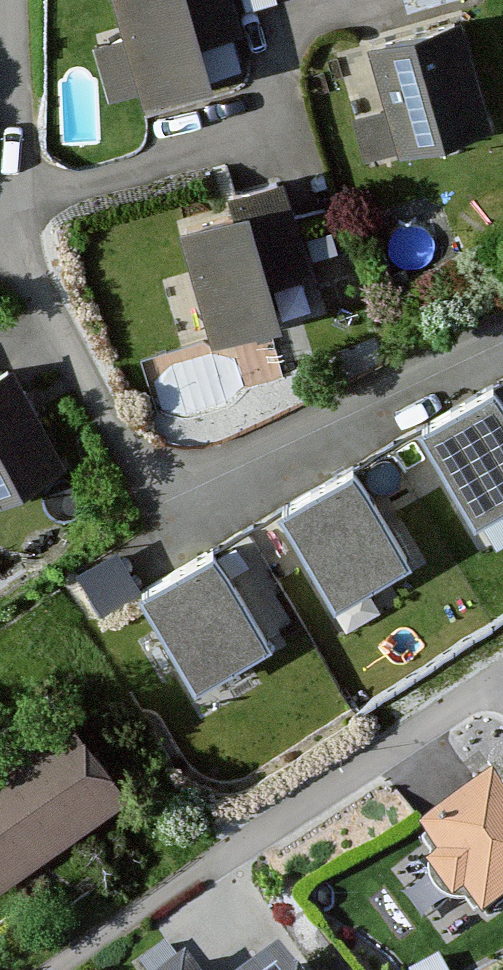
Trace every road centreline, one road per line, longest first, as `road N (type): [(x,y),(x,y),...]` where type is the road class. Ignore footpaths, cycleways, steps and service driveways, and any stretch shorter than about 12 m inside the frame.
road 1 (residential): [(17,226),(161,526),(502,340)]
road 2 (residential): [(17,226),(269,116),(276,35),(340,0)]
road 3 (residential): [(502,683),(211,865)]
road 4 (residential): [(0,19),(17,226)]

